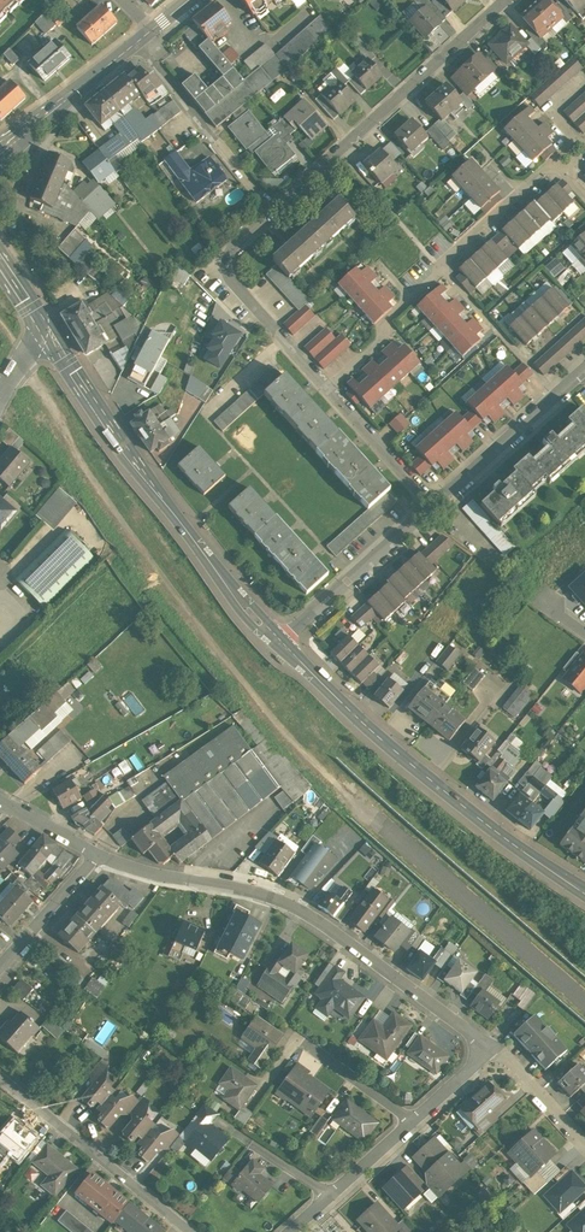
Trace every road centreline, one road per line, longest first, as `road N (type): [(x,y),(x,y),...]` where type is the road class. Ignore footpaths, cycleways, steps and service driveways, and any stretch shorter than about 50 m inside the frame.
road 1 (secondary): [(0,327),(198,605),(325,766),(584,997)]
road 2 (residential): [(505,0),(234,247),(233,284),(328,389)]
road 3 (residential): [(96,856),(152,875),(251,890),(296,908),(493,1048)]
road 4 (tertiary): [(281,643),(38,335)]
road 5 (tertiary): [(584,891),(437,786),(281,643)]
road 6 (residential): [(0,1075),(191,1231)]
road 7 (residential): [(255,1104),(300,1040),(412,1121)]
road 8 (residential): [(281,643),(434,507)]
road 9 (secondary): [(0,150),(155,28)]
road 10 (residential): [(441,268),(555,397)]
road 11 (residential): [(441,268),(553,162),(564,173)]
road 12 (residential): [(328,389),(441,268)]
road 13 (residential): [(434,507),(555,397)]
road 14 (residential): [(328,389),(434,507)]
road 15 (residential): [(96,856),(0,967)]
road 16 (residential): [(584,1145),(493,1048)]
road 17 (residential): [(229,1128),(329,1196)]

